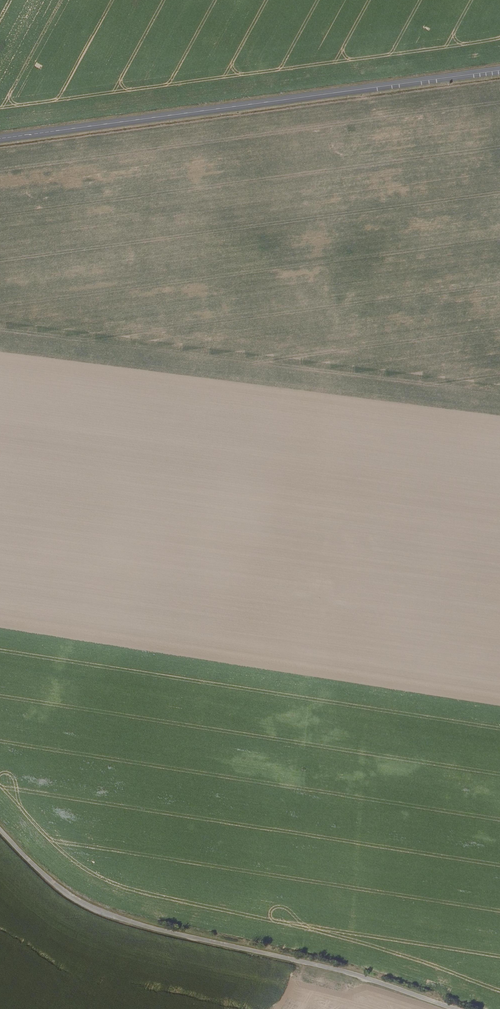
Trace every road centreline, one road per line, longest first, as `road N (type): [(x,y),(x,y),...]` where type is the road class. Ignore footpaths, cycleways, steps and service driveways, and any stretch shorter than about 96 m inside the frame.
road 1 (secondary): [(499,72),(0,140)]
road 2 (unclassified): [(458,1008),(349,973),(131,924),(77,902),(0,831)]

